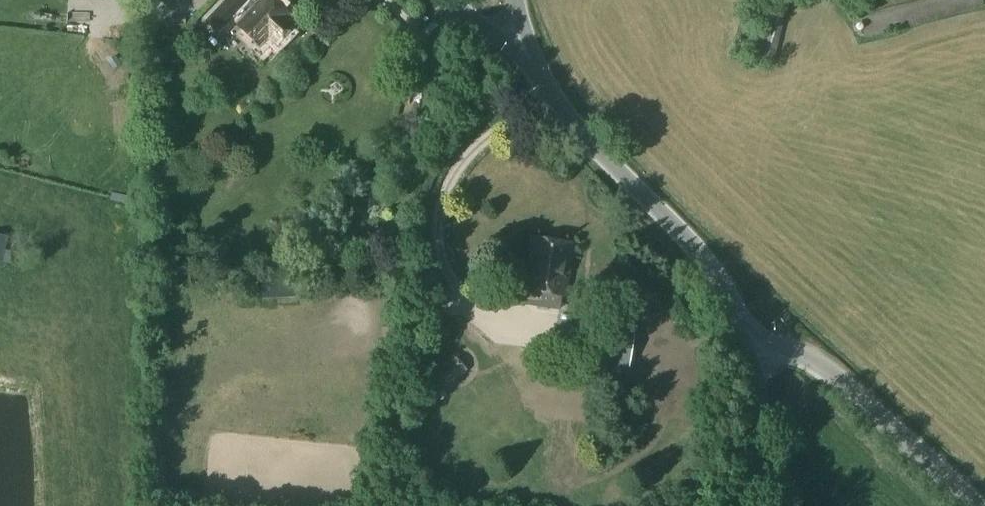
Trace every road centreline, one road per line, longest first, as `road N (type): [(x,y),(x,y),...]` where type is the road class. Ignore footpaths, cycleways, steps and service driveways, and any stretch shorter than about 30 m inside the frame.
road 1 (unclassified): [(764,345),(693,243),(605,158),(520,47)]
road 2 (unclassified): [(978,505),(832,376),(800,353),(764,345)]
road 3 (unclassified): [(747,505),(764,345)]

